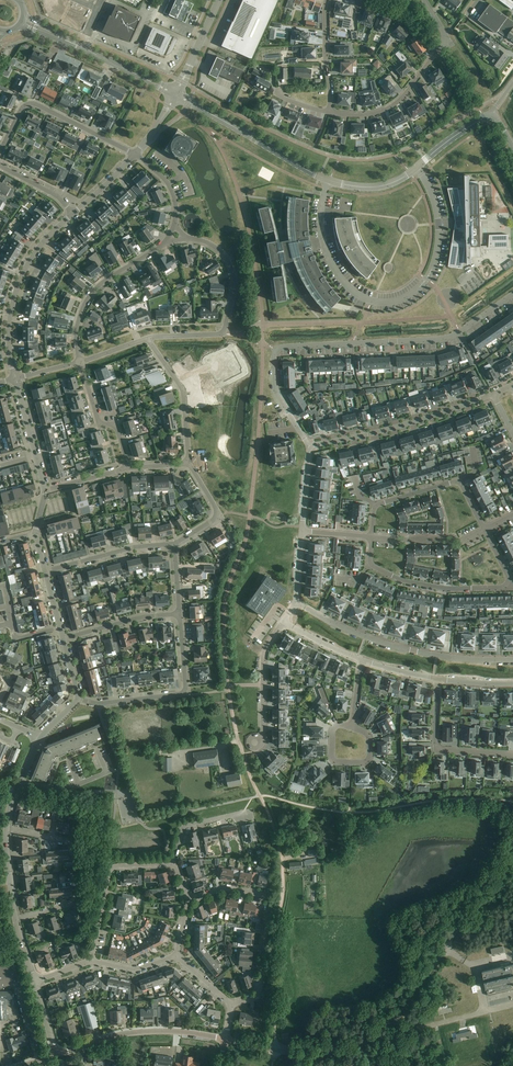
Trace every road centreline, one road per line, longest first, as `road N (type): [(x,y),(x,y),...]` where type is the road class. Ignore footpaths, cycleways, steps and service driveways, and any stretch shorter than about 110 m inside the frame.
road 1 (residential): [(512,295),(440,341),(277,349),(275,389),(310,448)]
road 2 (tertiary): [(274,1050),(329,1052),(386,1029),(512,842)]
road 3 (track): [(274,1050),(272,950),(282,863),(237,734)]
road 4 (residential): [(512,660),(387,645),(296,603)]
road 5 (residential): [(230,1008),(259,992),(268,899),(226,888),(188,900)]
road 6 (residential): [(147,339),(224,333),(231,267),(215,247),(191,239)]
road 7 (residential): [(310,448),(493,395)]
road 8 (residential): [(363,298),(401,300),(432,269),(437,212),(417,168)]
road 9 (residential): [(14,380),(8,329),(18,287),(40,246),(72,215)]
road 10 (residential): [(77,699),(183,694),(179,615)]
road 11 (residential): [(0,152),(31,103),(135,155)]
road 12 (residential): [(80,363),(77,328),(89,297),(165,245)]
road 13 (residential): [(91,963),(110,870),(171,864)]
road 14 (tertiary): [(225,1039),(150,1031),(80,1047)]
road 15 (tertiary): [(329,180),(201,109)]
road 16 (residential): [(512,755),(438,749),(438,680)]
road 17 (residential): [(369,566),(442,589),(507,584)]
road 18 (residential): [(438,50),(392,107),(366,115),(328,112)]
road 19 (residential): [(329,180),(323,244),(338,276),(363,298)]
road 20 (residential): [(45,572),(174,546)]
road 21 (residential): [(284,622),(264,651),(263,730),(255,743)]
road 22 (residential): [(128,469),(114,427),(98,422),(80,363)]
road 23 (residential): [(353,727),(333,730),(334,761),(368,761),(371,740),(361,731)]

